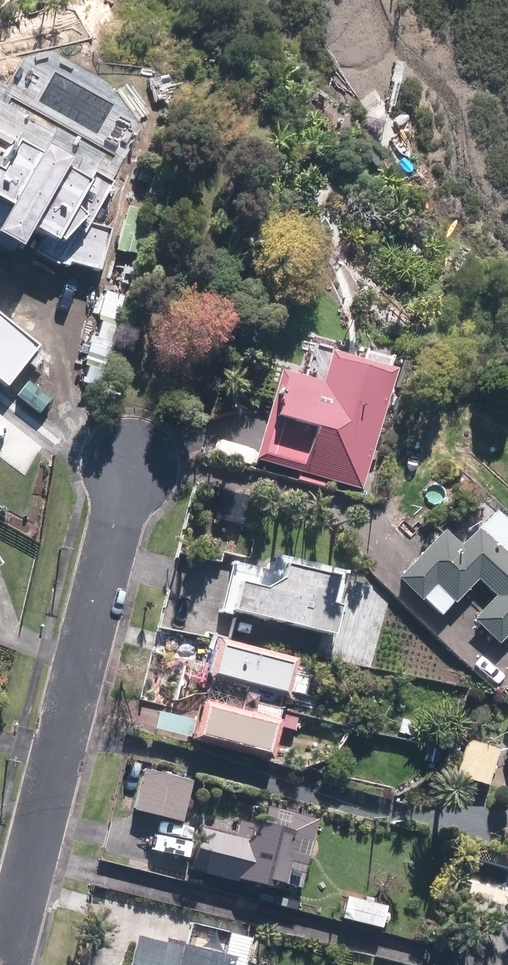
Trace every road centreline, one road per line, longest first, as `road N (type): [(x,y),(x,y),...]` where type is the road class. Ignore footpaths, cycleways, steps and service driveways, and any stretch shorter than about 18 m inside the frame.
road 1 (residential): [(4,964),(134,450)]

